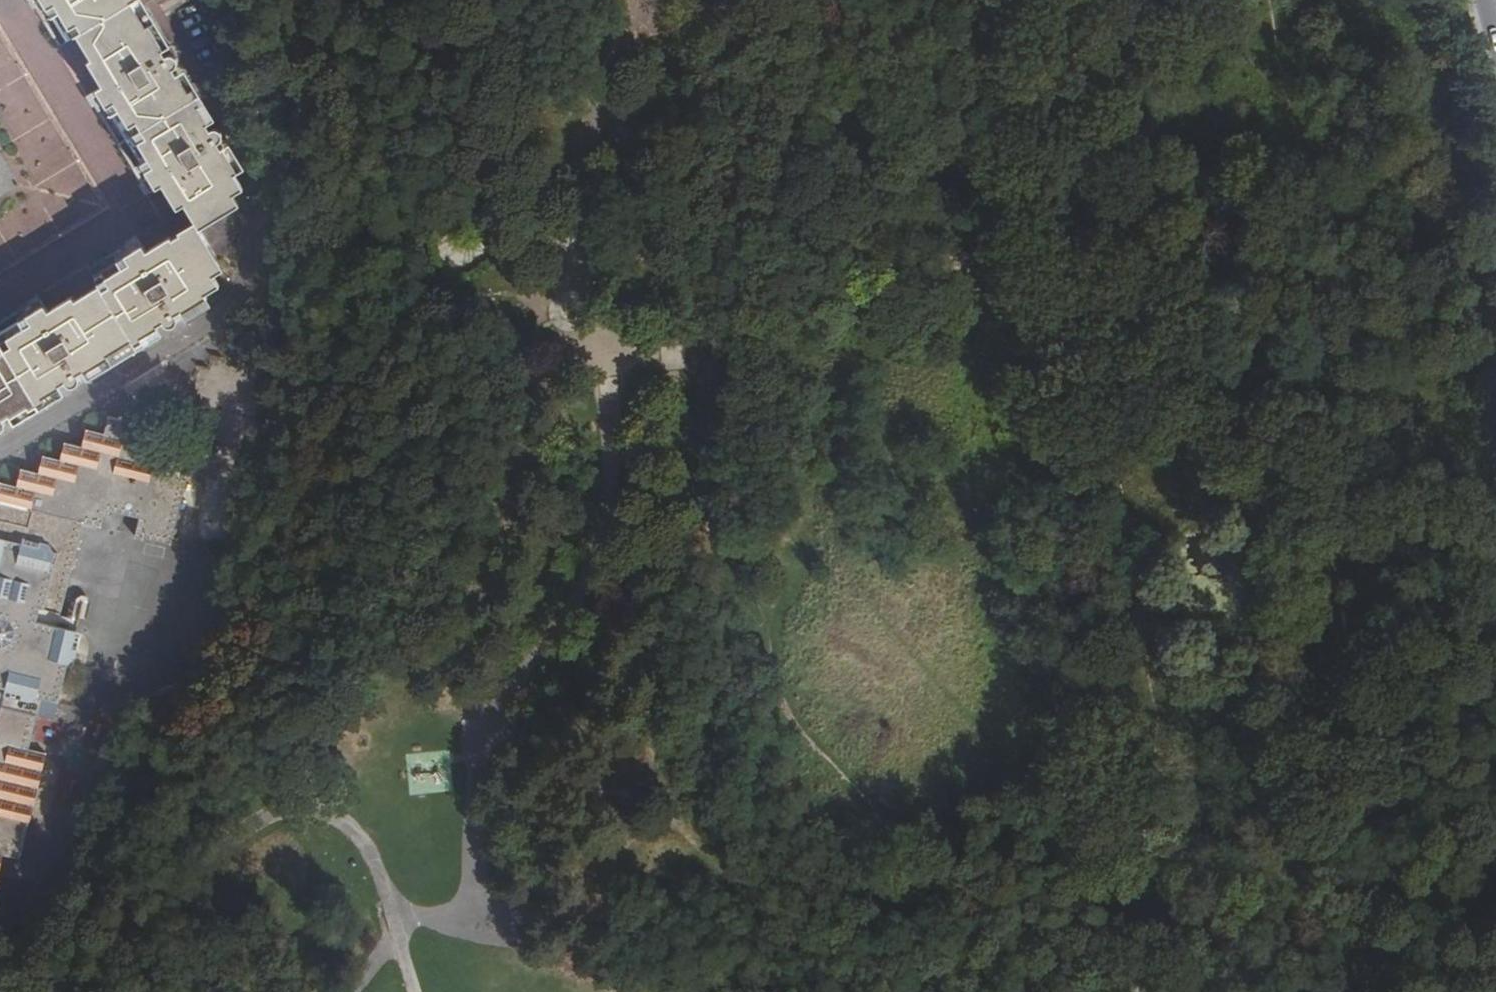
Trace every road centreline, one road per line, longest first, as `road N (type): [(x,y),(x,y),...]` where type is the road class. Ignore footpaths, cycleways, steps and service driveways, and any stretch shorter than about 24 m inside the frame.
road 1 (unclassified): [(0,449),(219,309),(251,266),(275,149),(269,111),(195,0)]

